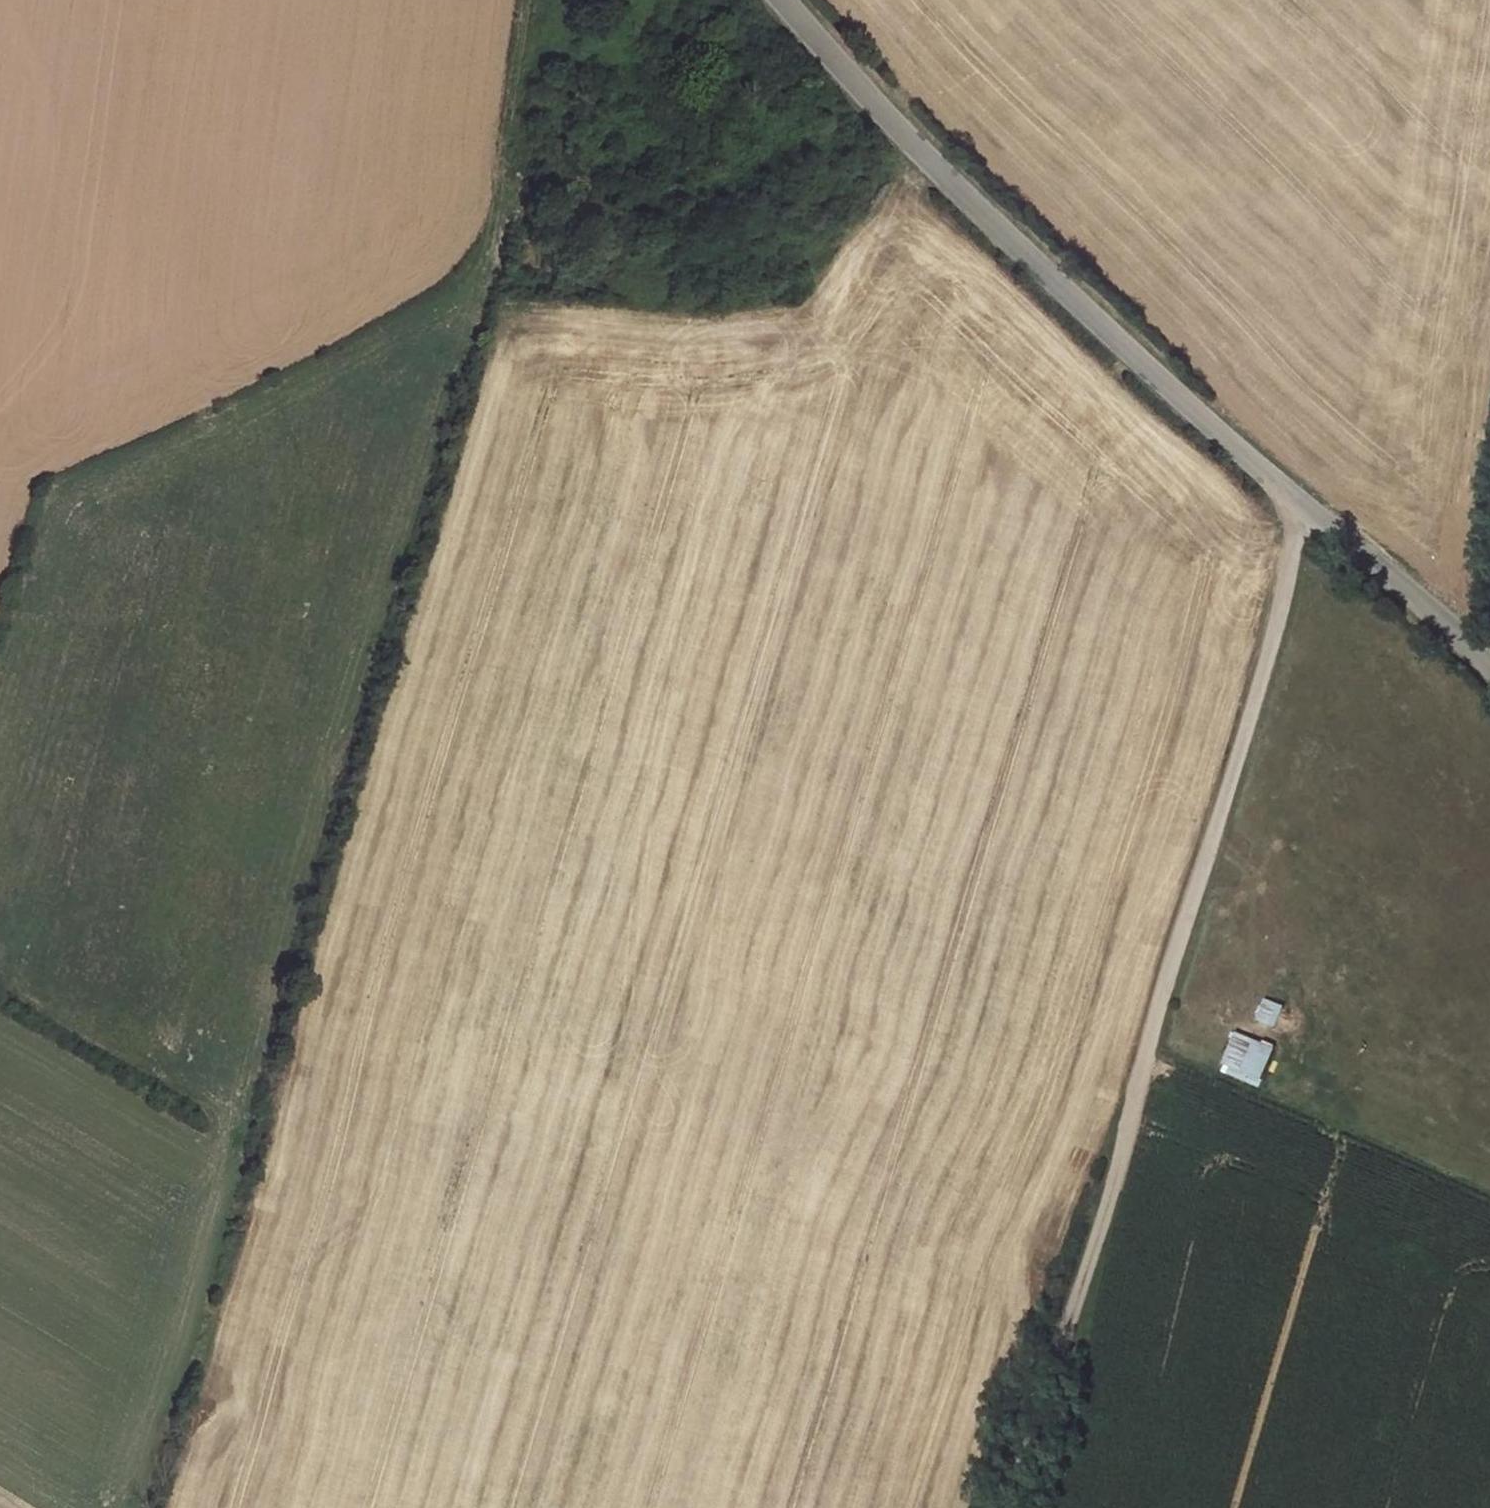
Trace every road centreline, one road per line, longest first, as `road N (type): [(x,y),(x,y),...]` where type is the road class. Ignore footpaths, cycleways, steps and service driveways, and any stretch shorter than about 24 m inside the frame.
road 1 (track): [(1016,1507),(1309,514)]
road 2 (unclassified): [(784,0),(871,109),(1217,441),(1489,666)]

